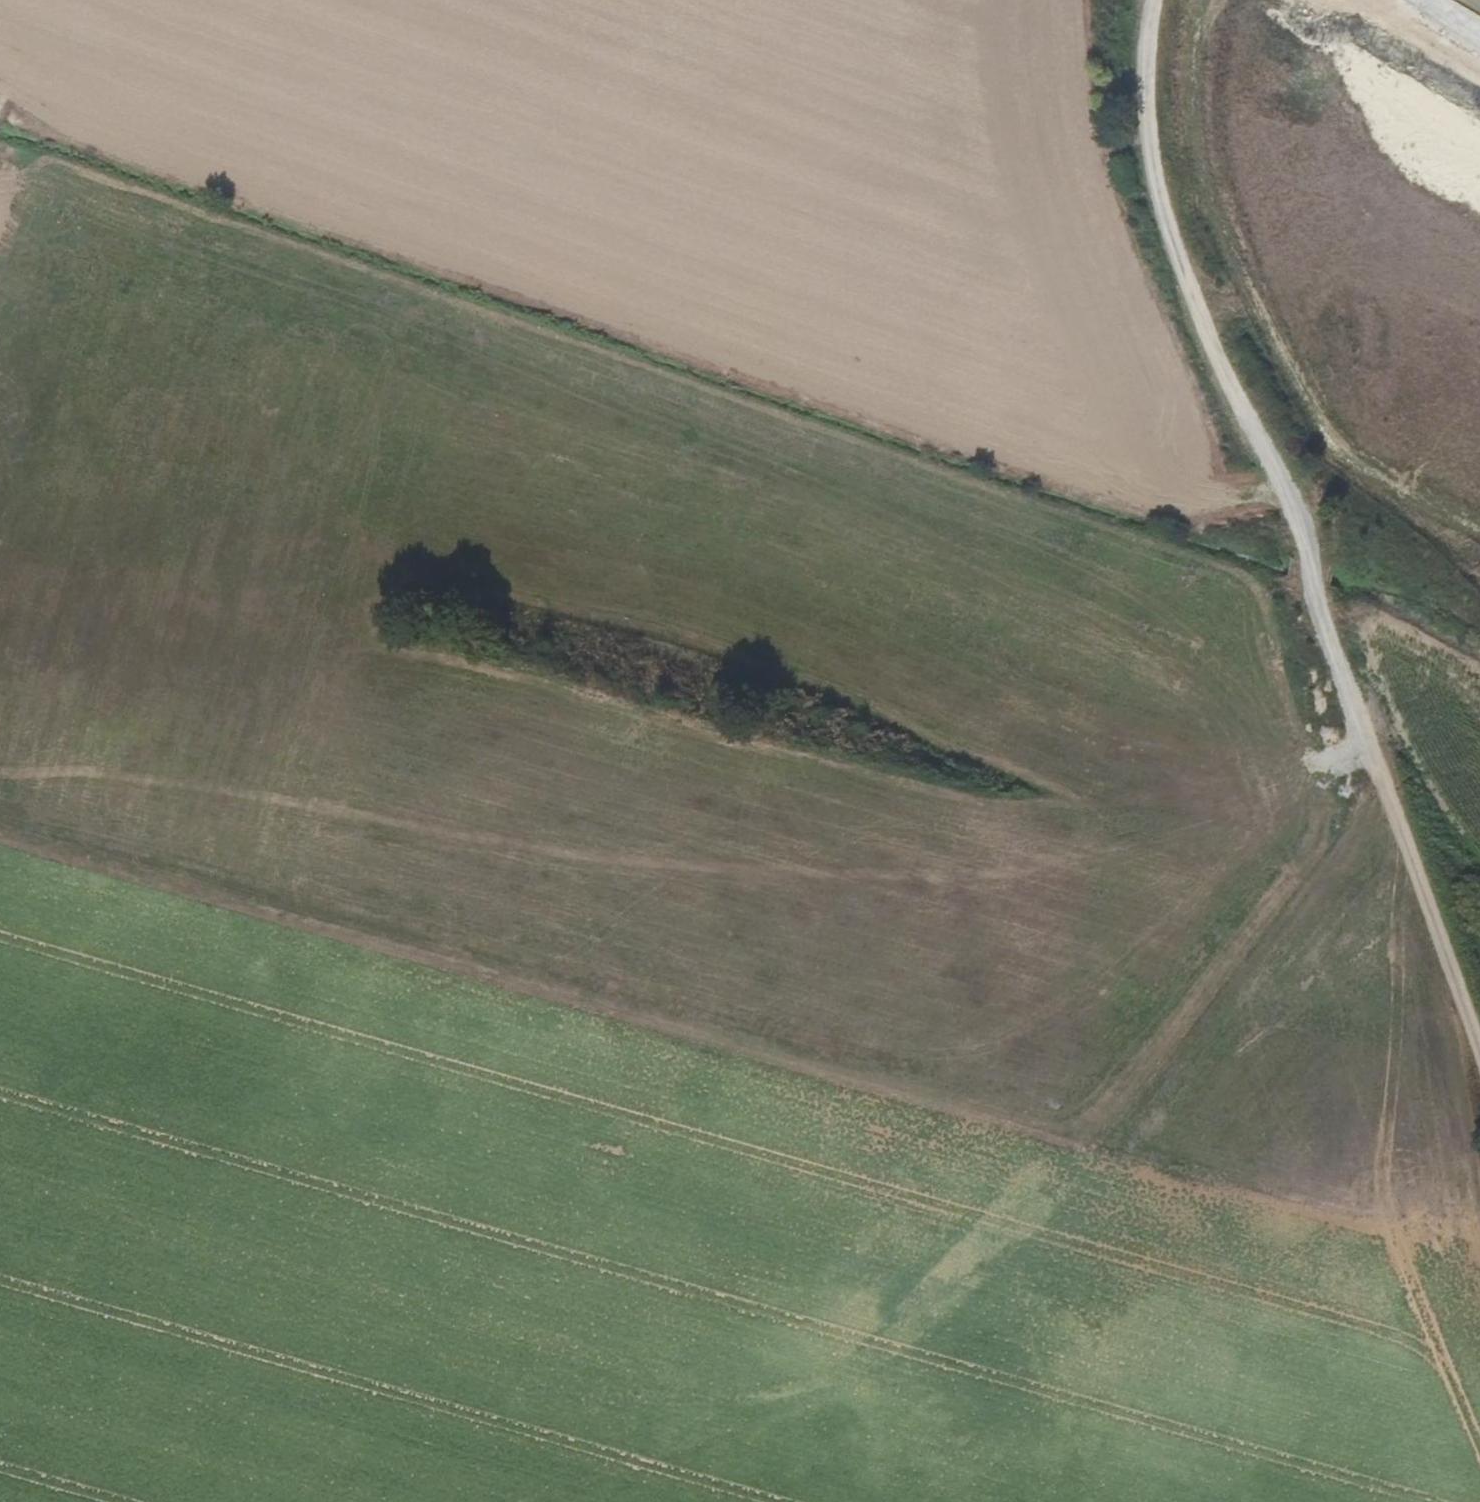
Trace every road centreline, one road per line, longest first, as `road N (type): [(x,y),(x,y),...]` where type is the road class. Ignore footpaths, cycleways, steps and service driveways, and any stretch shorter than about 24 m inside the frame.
road 1 (track): [(1479,1048),(1314,615),(1299,517),(1211,357),(1161,222),(1143,83),(1153,0)]

